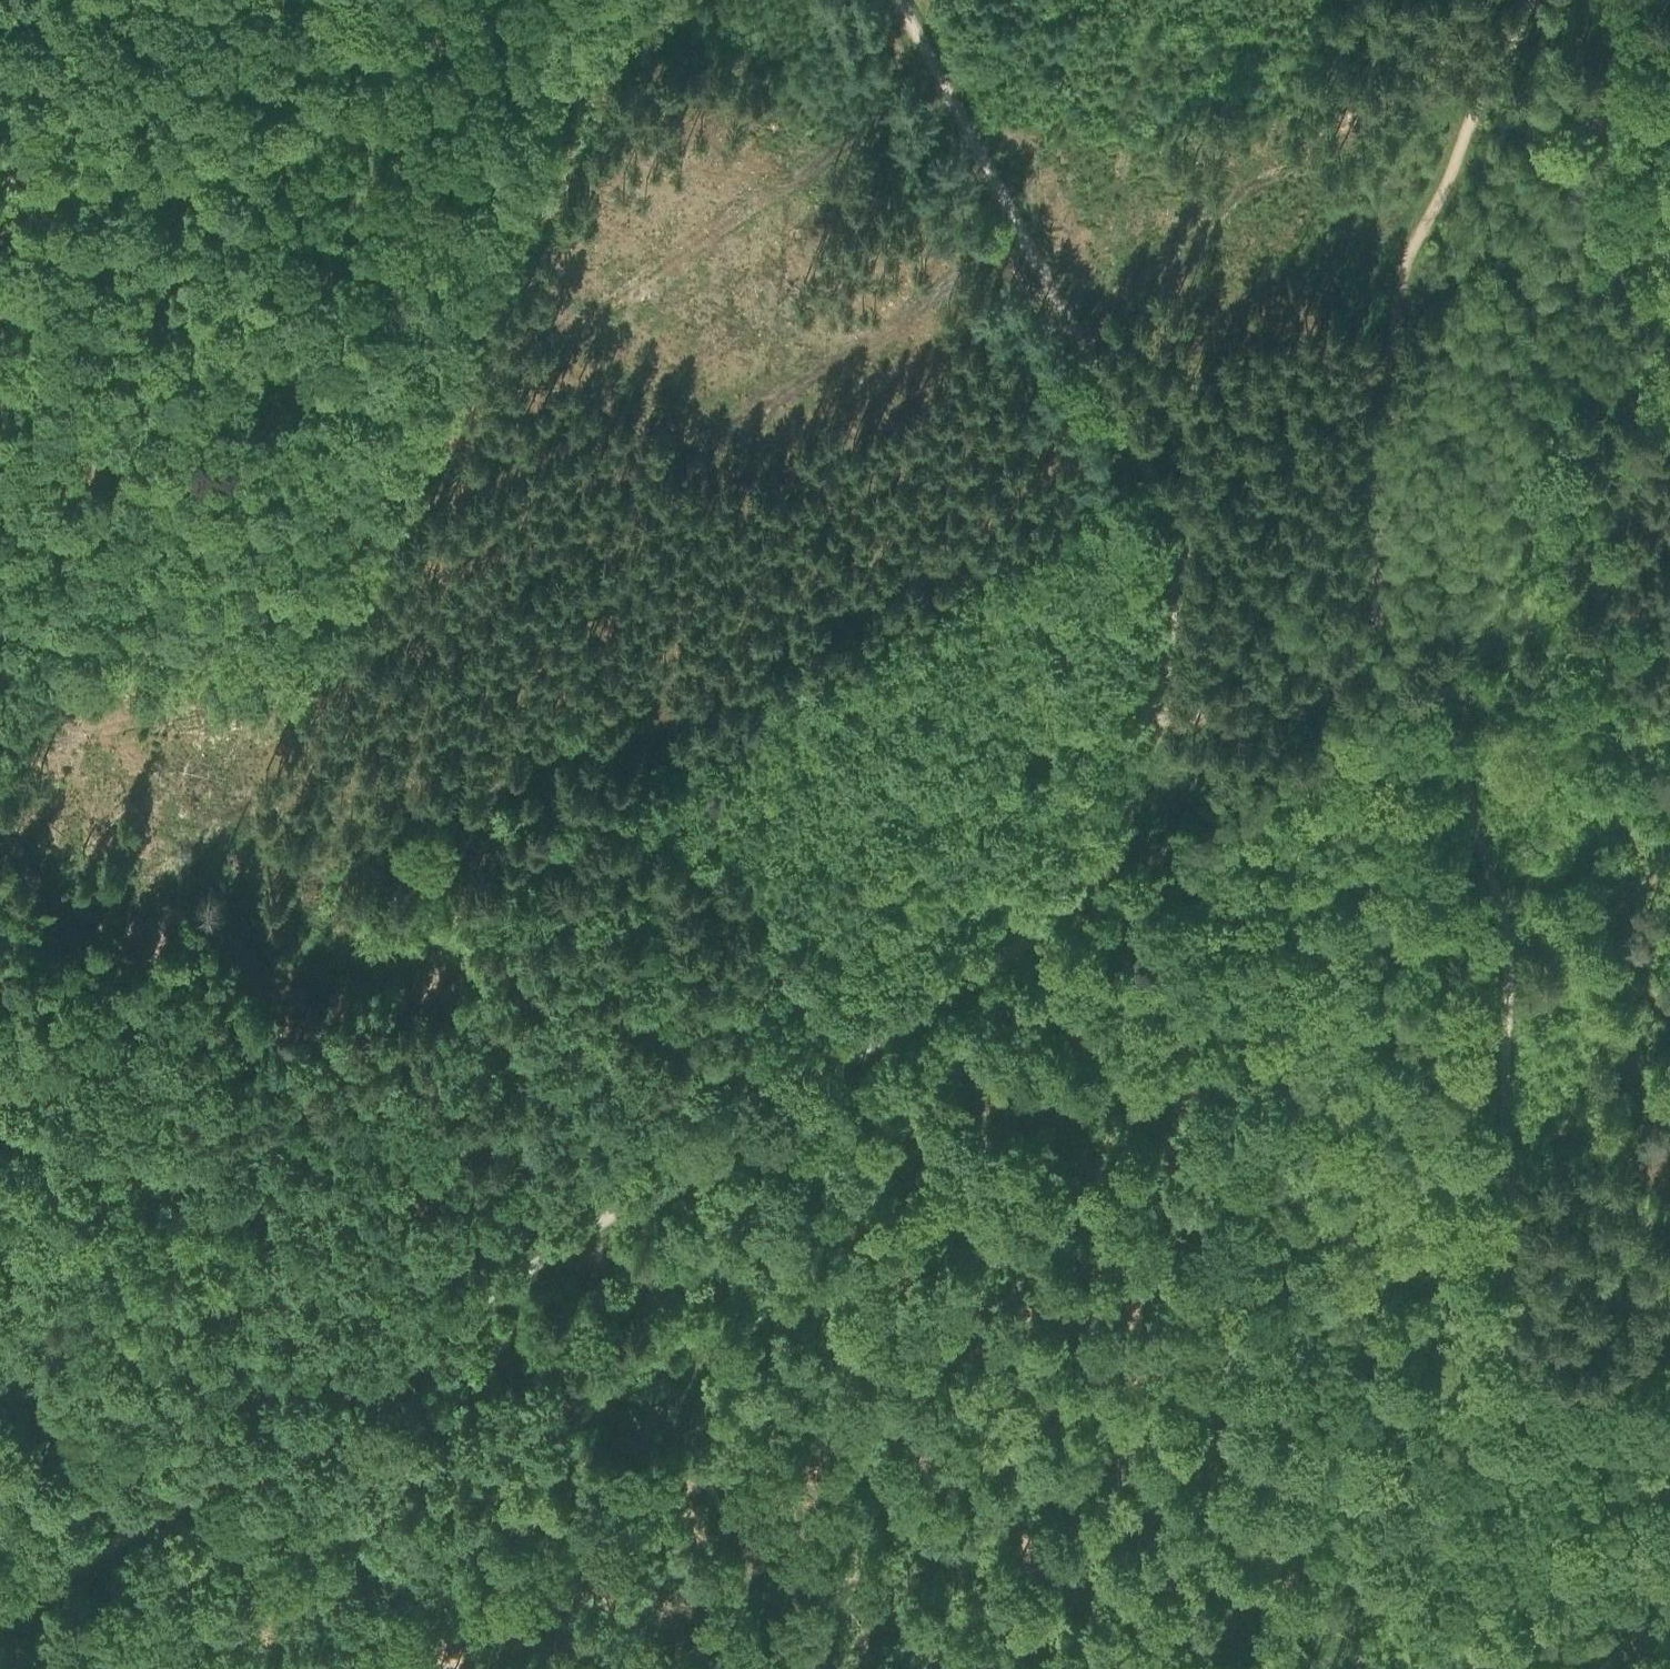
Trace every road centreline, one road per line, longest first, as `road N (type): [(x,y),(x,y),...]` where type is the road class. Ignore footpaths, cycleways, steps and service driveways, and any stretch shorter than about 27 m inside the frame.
road 1 (track): [(1157,711),(1109,857),(1074,903),(0,1615)]
road 2 (track): [(1439,680),(1506,943),(1514,1324),(1522,1368),(1543,1405),(1633,1498),(1645,1562),(1669,1619)]
road 3 (track): [(1157,711),(1176,610),(1168,525),(1069,302),(901,0)]
road 4 (track): [(1531,0),(1402,286),(1375,433),(1371,614),(1357,645)]
road 5 (track): [(1669,718),(1439,680)]
road 6 (track): [(1357,645),(1294,680),(1201,709),(1157,711)]

